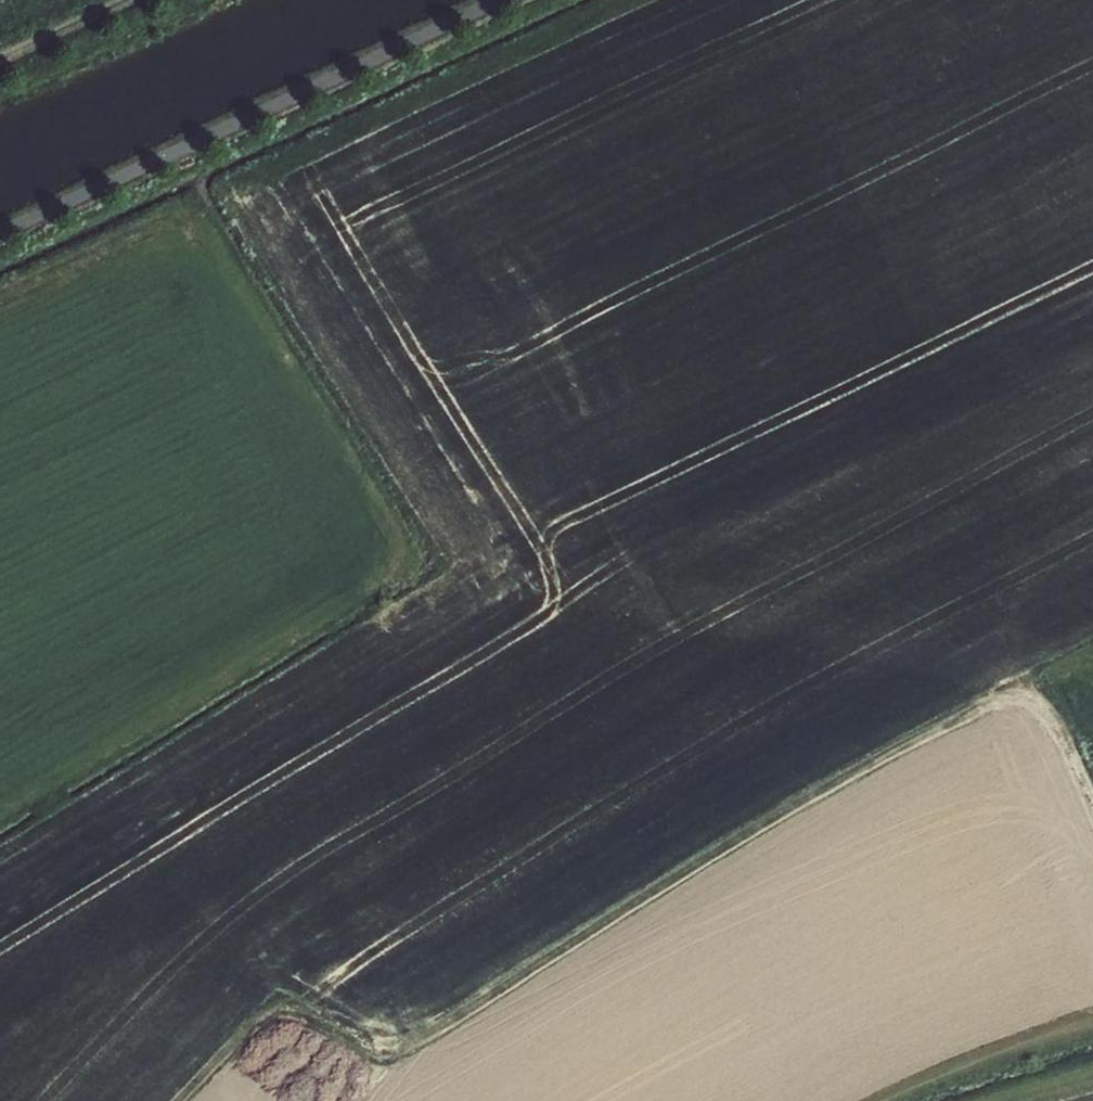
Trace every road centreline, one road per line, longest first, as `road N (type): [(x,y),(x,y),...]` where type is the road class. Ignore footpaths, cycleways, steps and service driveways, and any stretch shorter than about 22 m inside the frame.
road 1 (track): [(1092,815),(1065,745),(977,699),(824,805),(391,1056),(316,1026),(253,1034),(186,1100)]

